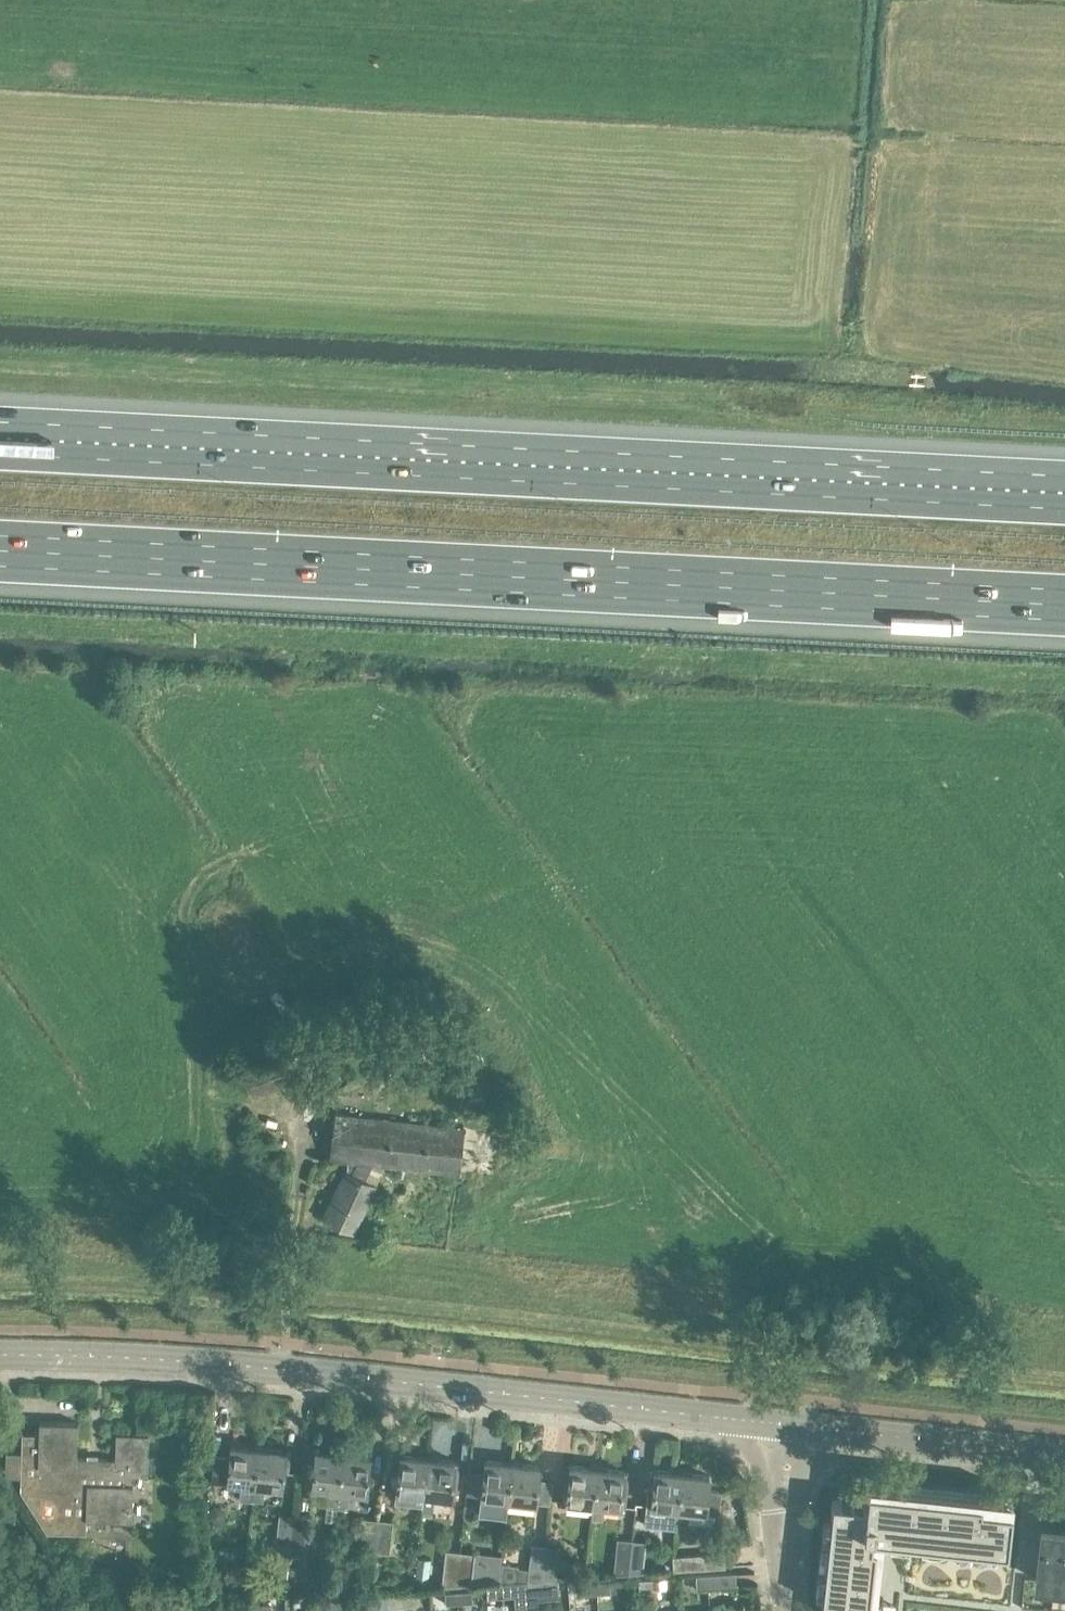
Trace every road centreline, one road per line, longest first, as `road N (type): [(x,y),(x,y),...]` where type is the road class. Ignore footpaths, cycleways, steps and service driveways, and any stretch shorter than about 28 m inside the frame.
road 1 (motorway): [(0,547),(1064,602)]
road 2 (motorway): [(1064,490),(0,438)]
road 3 (secondary): [(785,1426),(92,1360),(0,1360)]
road 4 (secondary): [(1064,1458),(785,1426)]
road 5 (residential): [(790,1610),(785,1426)]

